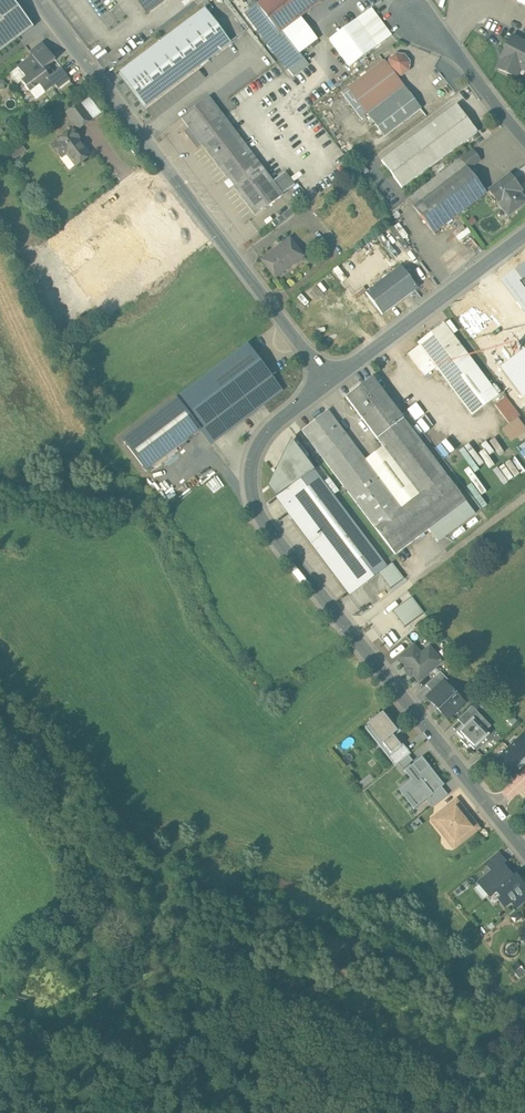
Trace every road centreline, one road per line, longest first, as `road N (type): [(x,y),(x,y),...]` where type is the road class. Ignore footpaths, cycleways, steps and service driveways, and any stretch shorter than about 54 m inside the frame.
road 1 (unclassified): [(524,845),(253,492),(259,441),(329,375)]
road 2 (unclassified): [(39,0),(329,375)]
road 3 (unclassified): [(329,375),(524,237)]
road 4 (residential): [(419,23),(524,134)]

